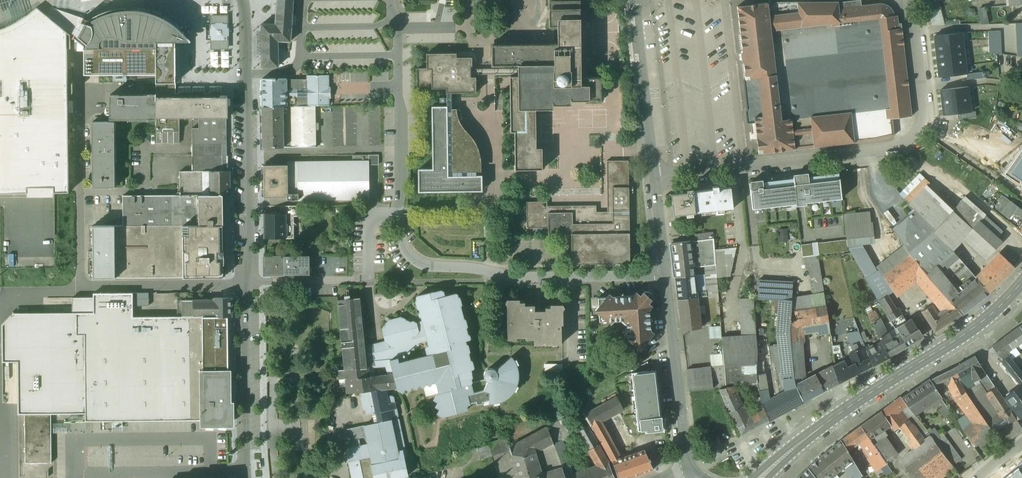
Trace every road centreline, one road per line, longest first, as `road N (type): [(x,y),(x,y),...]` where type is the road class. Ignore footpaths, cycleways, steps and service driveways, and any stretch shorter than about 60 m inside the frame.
road 1 (unclassified): [(902,0),(916,50),(924,127),(918,136),(844,156),(654,175)]
road 2 (unclassified): [(246,285),(82,290),(78,89)]
road 3 (secondary): [(760,477),(812,433),(993,314),(1021,283)]
road 4 (residential): [(666,276),(533,279),(421,265),(404,242),(402,215)]
road 5 (unclassified): [(246,285),(246,24),(238,0)]
road 6 (residential): [(390,0),(398,26),(402,215)]
road 7 (tertiary): [(686,470),(666,276)]
road 8 (unclassified): [(247,477),(246,285)]
road 9 (tertiary): [(654,175),(636,0)]

